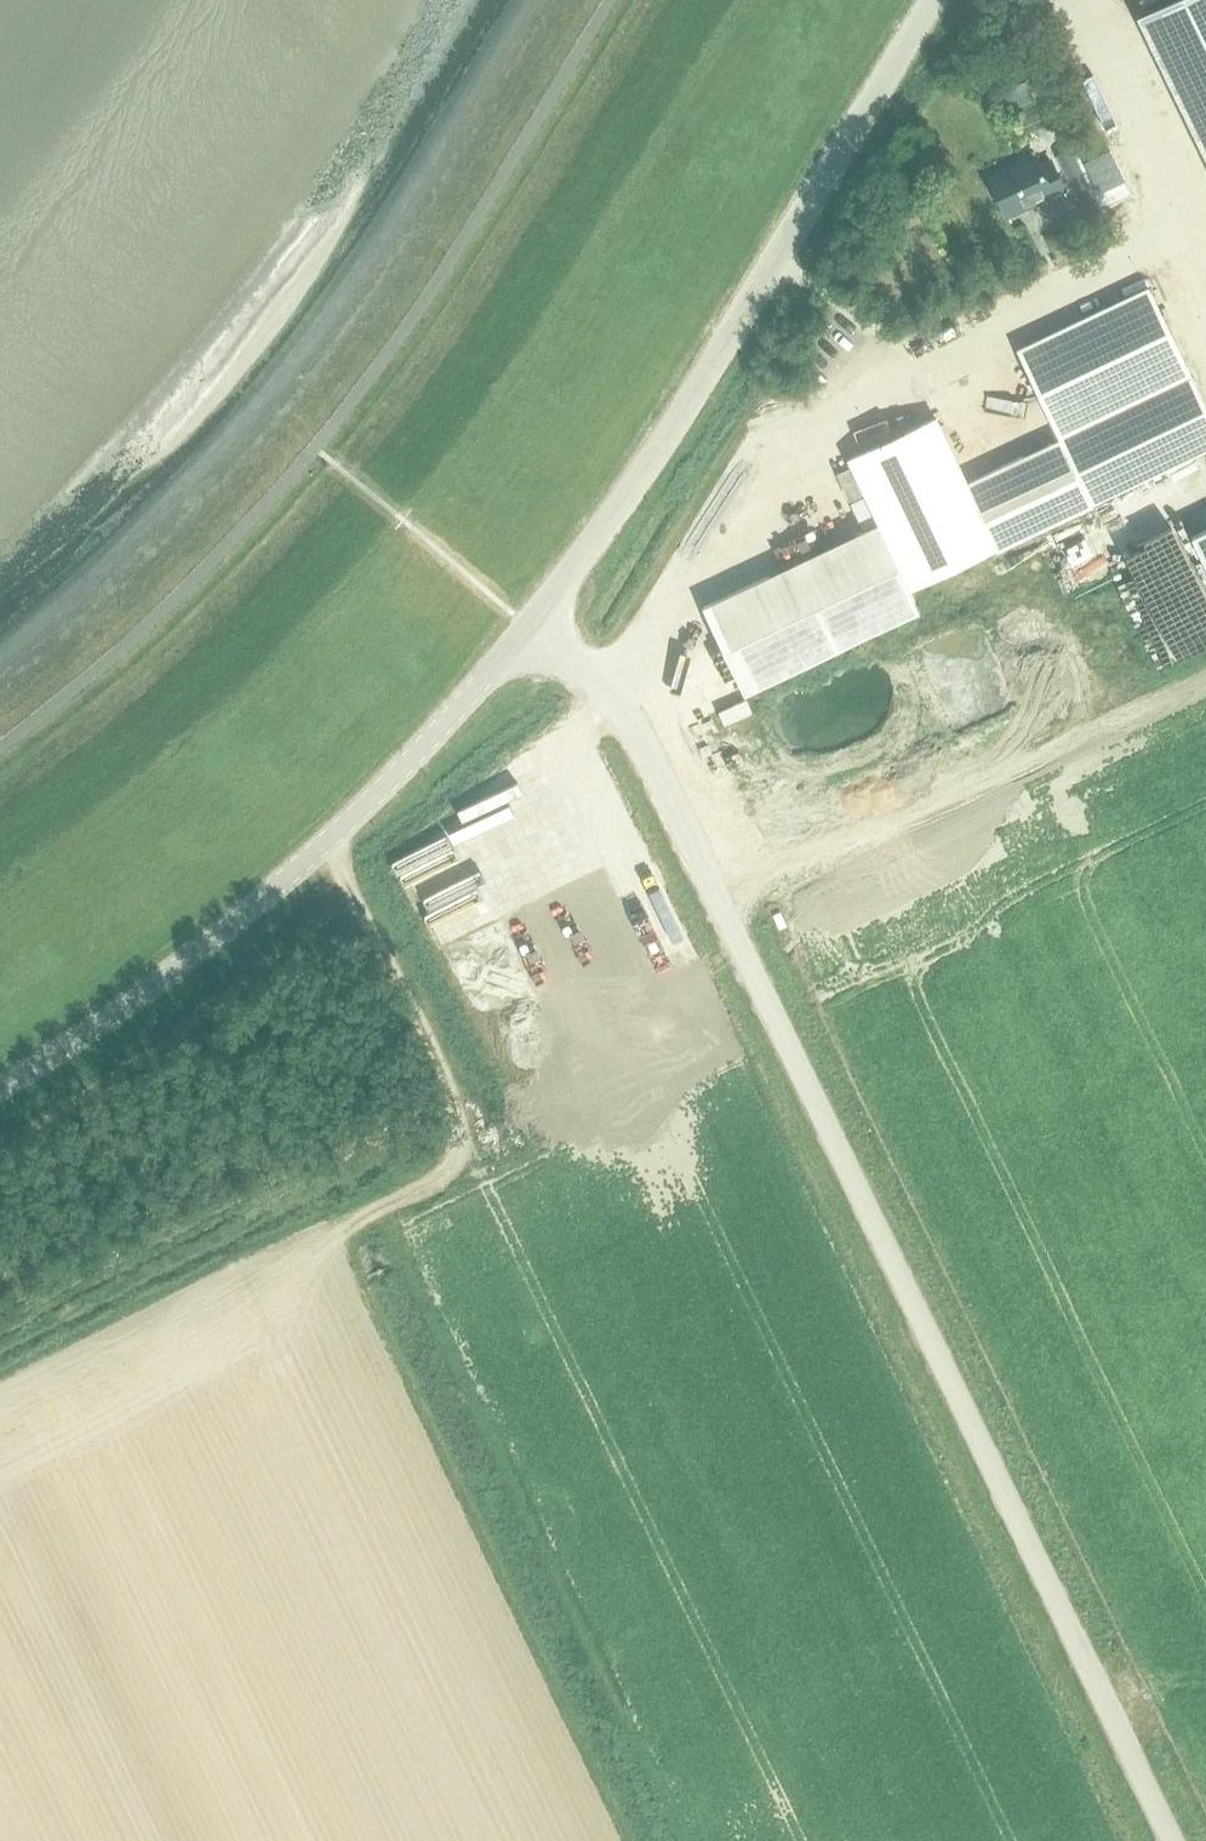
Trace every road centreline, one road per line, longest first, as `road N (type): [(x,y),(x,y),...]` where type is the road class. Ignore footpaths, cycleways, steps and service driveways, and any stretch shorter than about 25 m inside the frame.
road 1 (tertiary): [(1169,1840),(606,684),(532,630)]
road 2 (tertiary): [(532,630),(933,0)]
road 3 (tertiary): [(0,1088),(142,990),(325,843),(532,630)]
road 4 (track): [(325,843),(413,996),(466,1110),(466,1145),(443,1172),(359,1212)]

